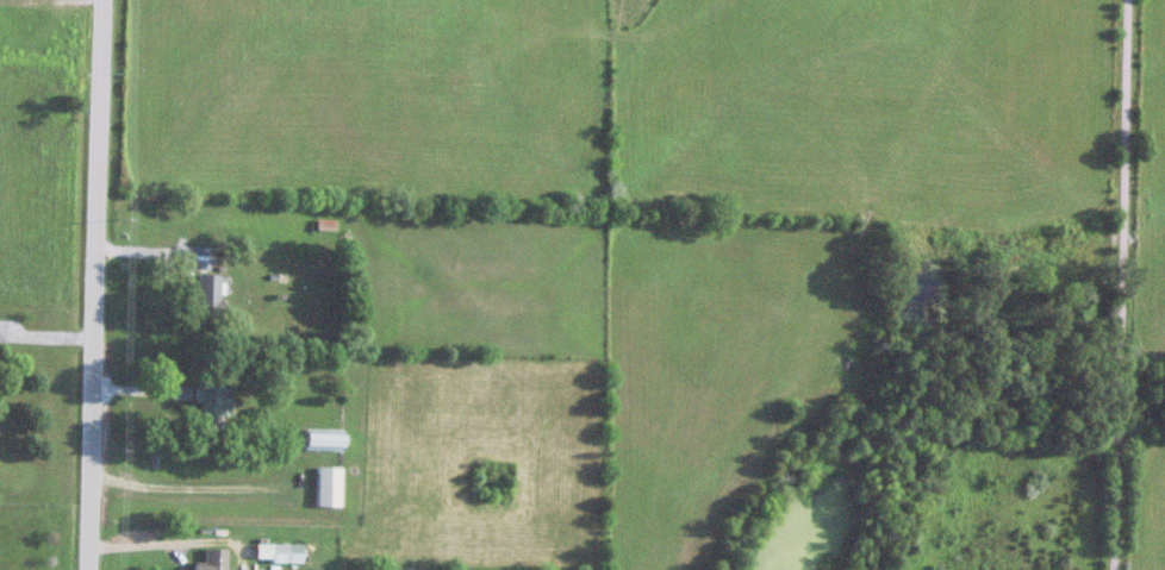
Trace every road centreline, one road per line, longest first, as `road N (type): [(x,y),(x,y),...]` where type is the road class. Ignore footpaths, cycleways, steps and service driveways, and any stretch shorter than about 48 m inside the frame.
road 1 (secondary): [(98,569),(109,0)]
road 2 (residential): [(1134,0),(1125,569)]

